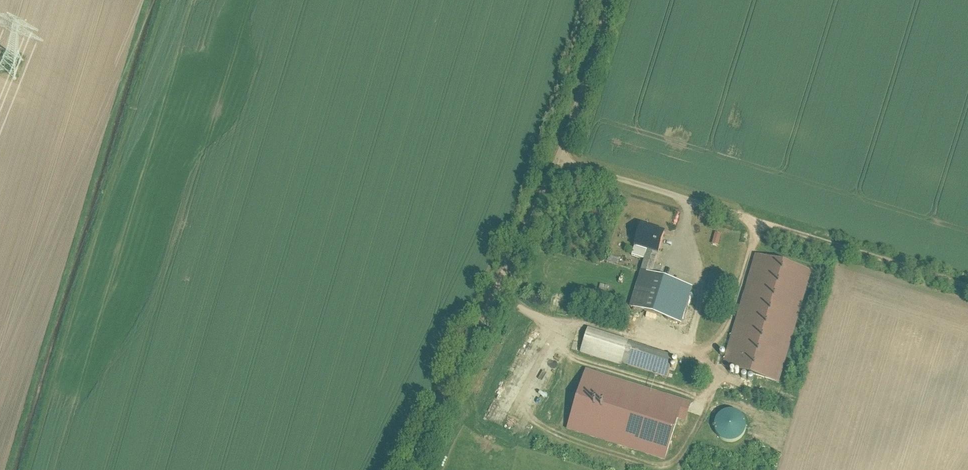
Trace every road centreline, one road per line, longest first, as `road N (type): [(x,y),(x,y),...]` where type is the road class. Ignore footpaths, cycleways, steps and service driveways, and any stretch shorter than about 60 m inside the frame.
road 1 (unclassified): [(408,469),(560,157),(609,0)]
road 2 (track): [(560,157),(967,287)]

